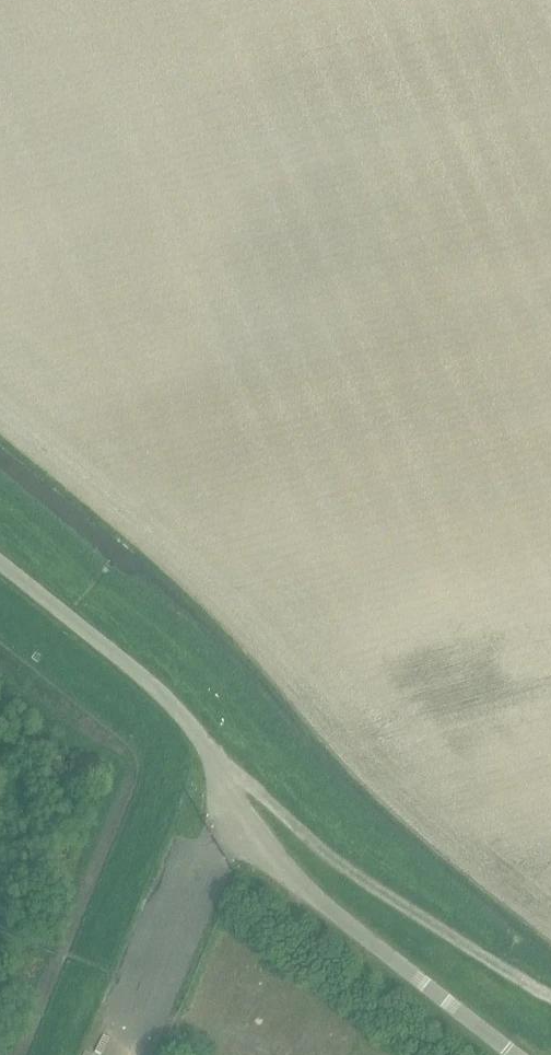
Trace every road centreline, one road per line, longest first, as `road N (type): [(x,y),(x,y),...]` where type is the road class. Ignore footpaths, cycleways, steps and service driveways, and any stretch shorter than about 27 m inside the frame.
road 1 (unclassified): [(514,1054),(300,888),(232,811),(214,763),(173,703),(0,563)]
road 2 (track): [(214,763),(345,868),(550,997)]

